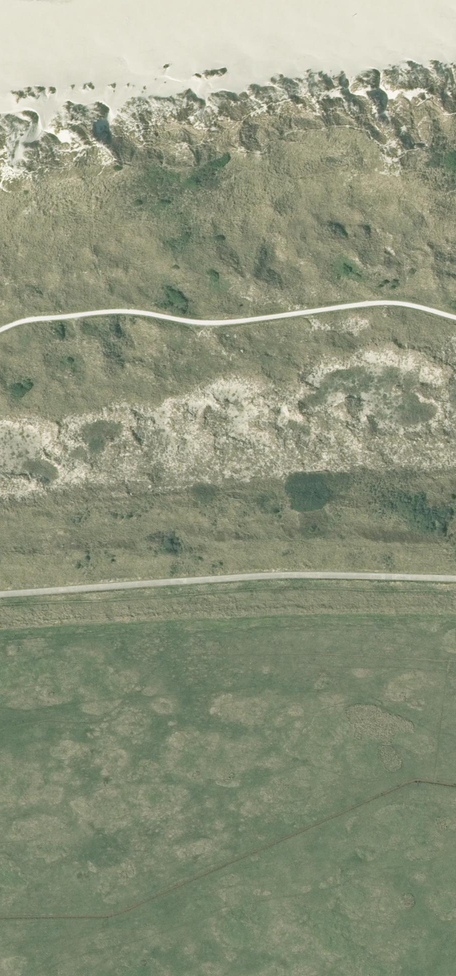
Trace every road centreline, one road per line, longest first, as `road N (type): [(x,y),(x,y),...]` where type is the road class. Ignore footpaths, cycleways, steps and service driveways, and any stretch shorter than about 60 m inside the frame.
road 1 (track): [(0,608),(255,592),(455,594)]

